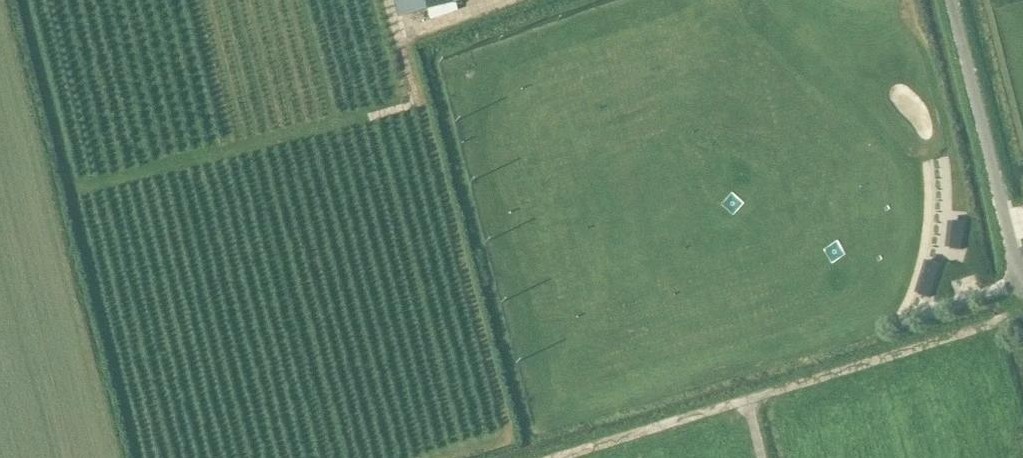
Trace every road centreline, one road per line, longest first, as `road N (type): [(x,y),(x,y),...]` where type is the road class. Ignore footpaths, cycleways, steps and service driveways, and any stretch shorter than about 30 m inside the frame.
road 1 (track): [(561,457),(996,322),(1022,292)]
road 2 (unclassified): [(1022,292),(948,0)]

